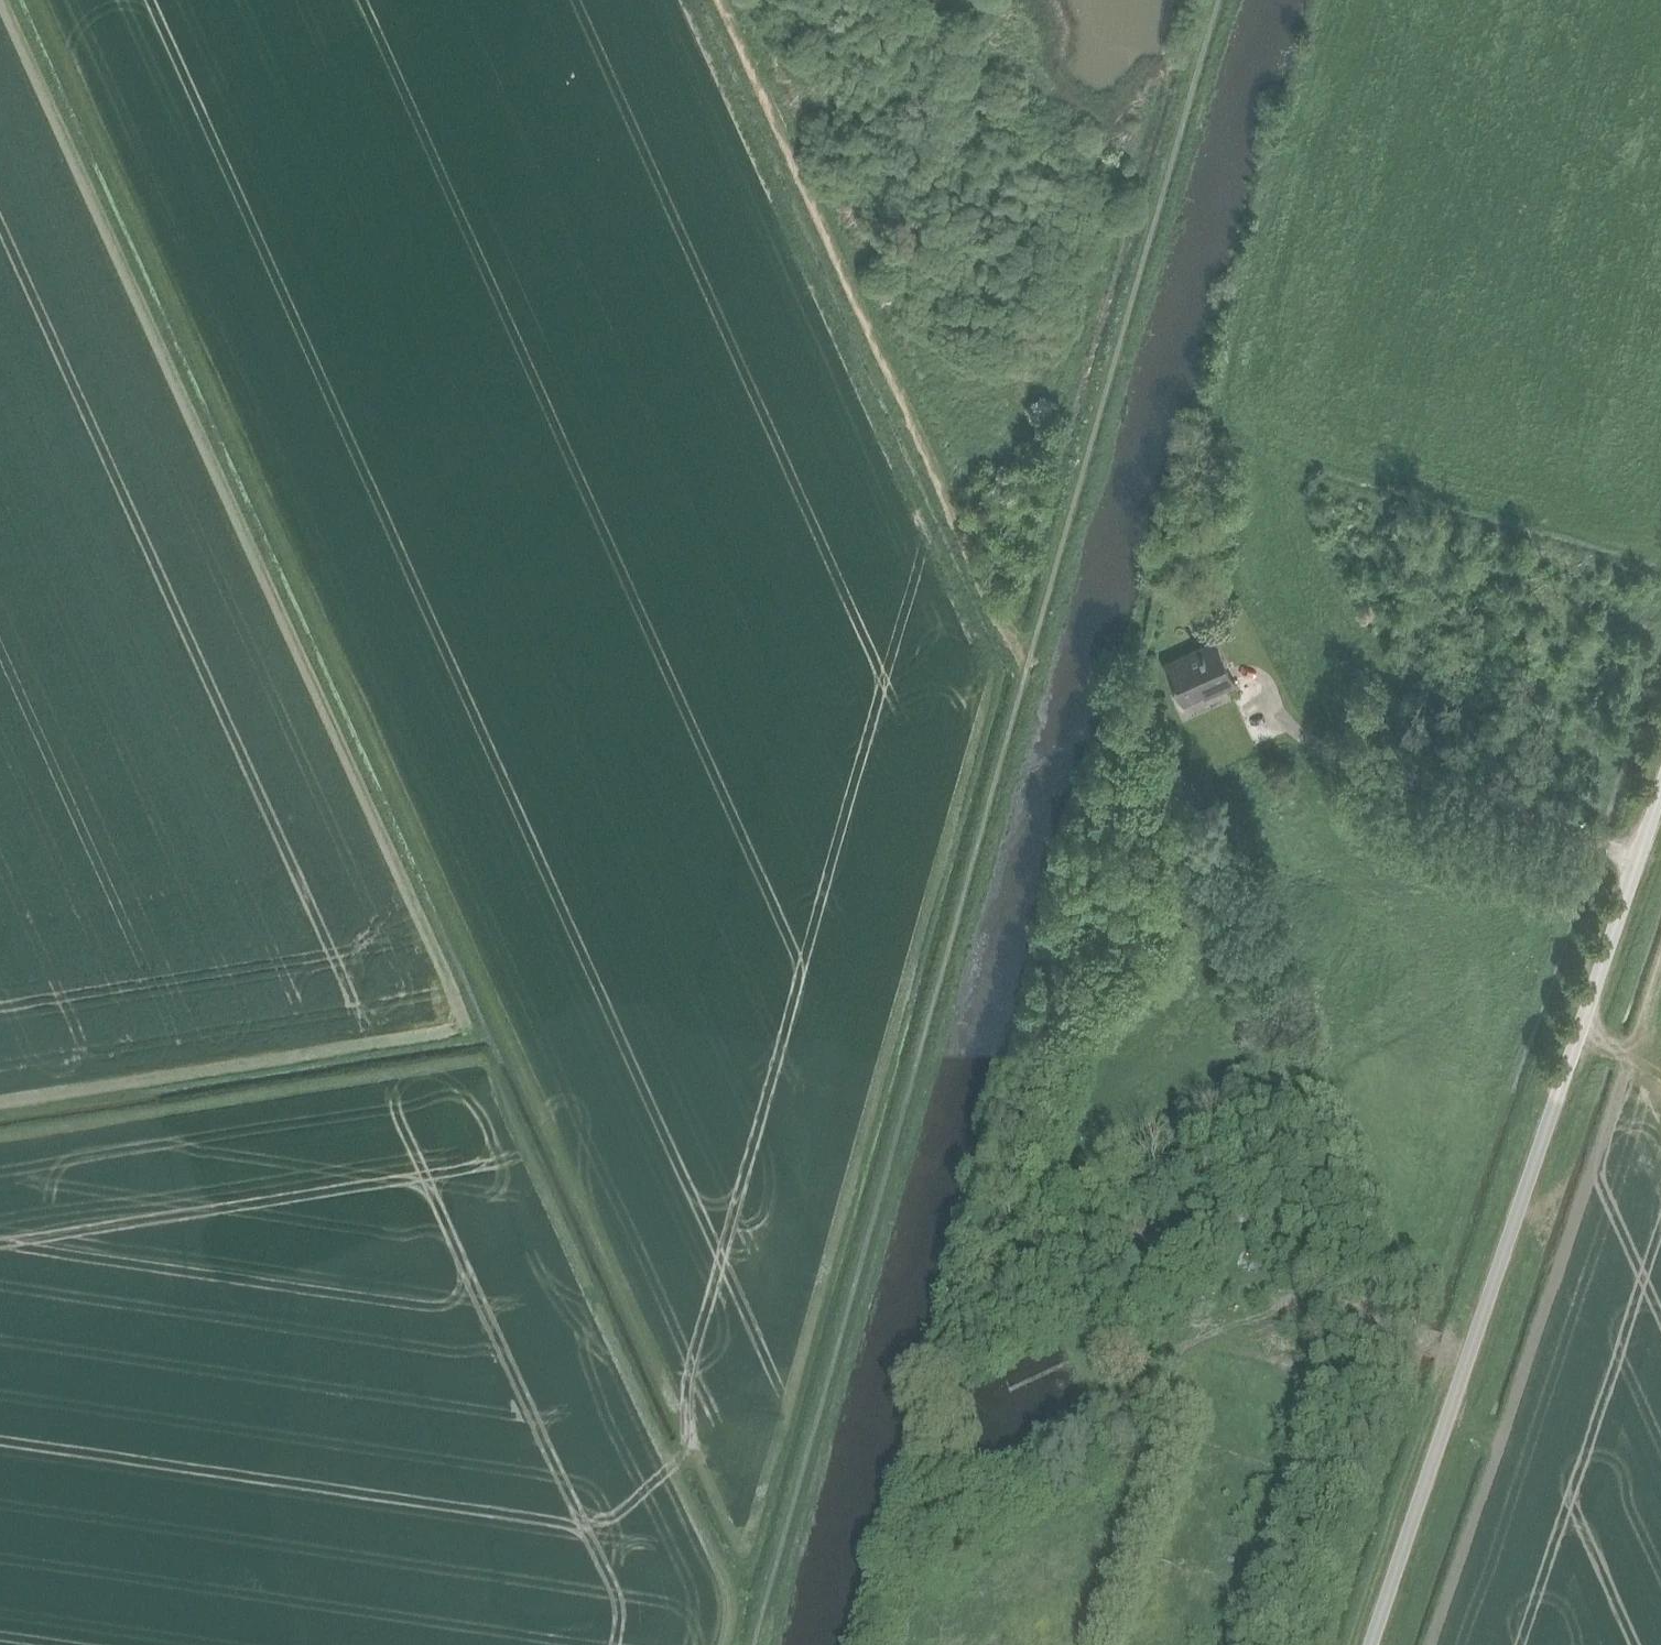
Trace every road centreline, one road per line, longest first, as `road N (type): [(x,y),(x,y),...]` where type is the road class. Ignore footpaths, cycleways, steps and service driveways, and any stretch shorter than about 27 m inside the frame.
road 1 (unclassified): [(1371,1644),(1660,793)]
road 2 (track): [(728,0),(1030,666)]

